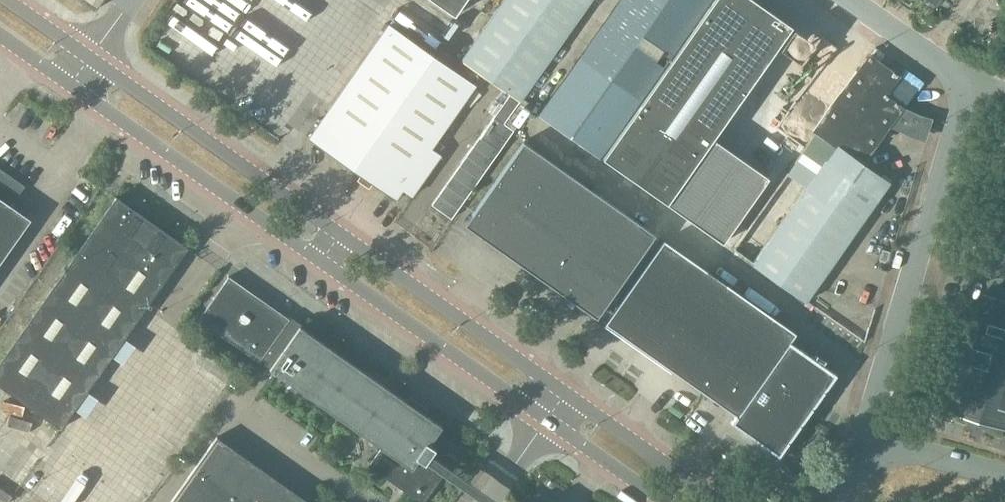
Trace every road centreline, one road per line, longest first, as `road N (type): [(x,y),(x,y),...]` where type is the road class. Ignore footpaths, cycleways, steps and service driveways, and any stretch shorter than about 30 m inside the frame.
road 1 (tertiary): [(566,392),(97,59)]
road 2 (tertiary): [(78,86),(546,419)]
road 3 (unclassified): [(864,435),(960,84)]
road 4 (tertiary): [(721,501),(566,392)]
road 5 (unclassified): [(960,84),(841,0)]
road 6 (unclassified): [(864,435),(1004,475)]
road 7 (tertiary): [(546,419),(665,501)]

